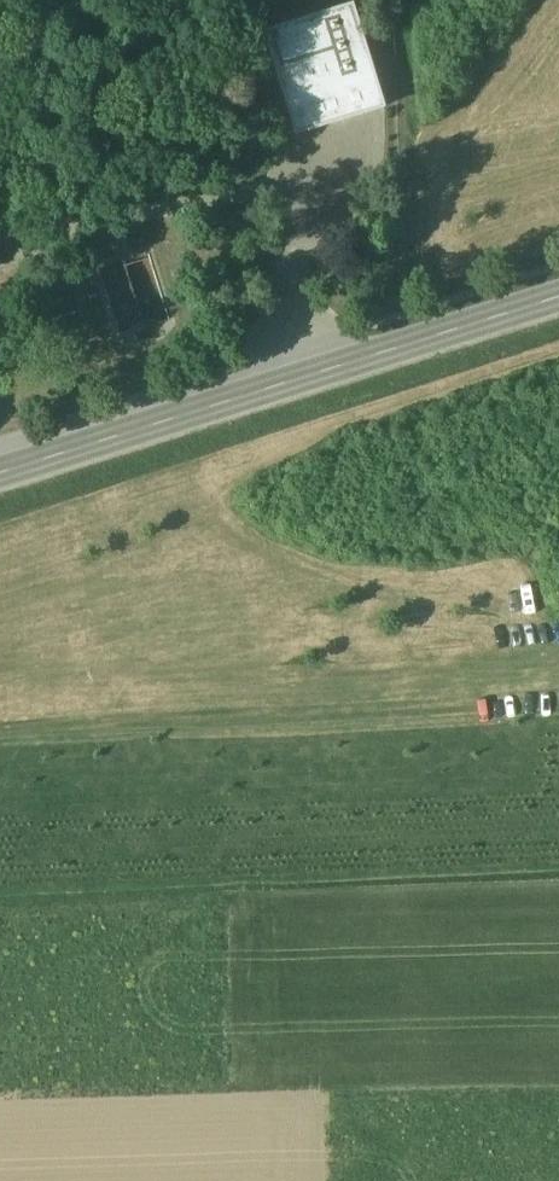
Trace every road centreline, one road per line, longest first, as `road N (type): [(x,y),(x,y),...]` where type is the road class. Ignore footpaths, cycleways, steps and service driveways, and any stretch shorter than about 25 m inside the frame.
road 1 (tertiary): [(0,473),(558,295)]

